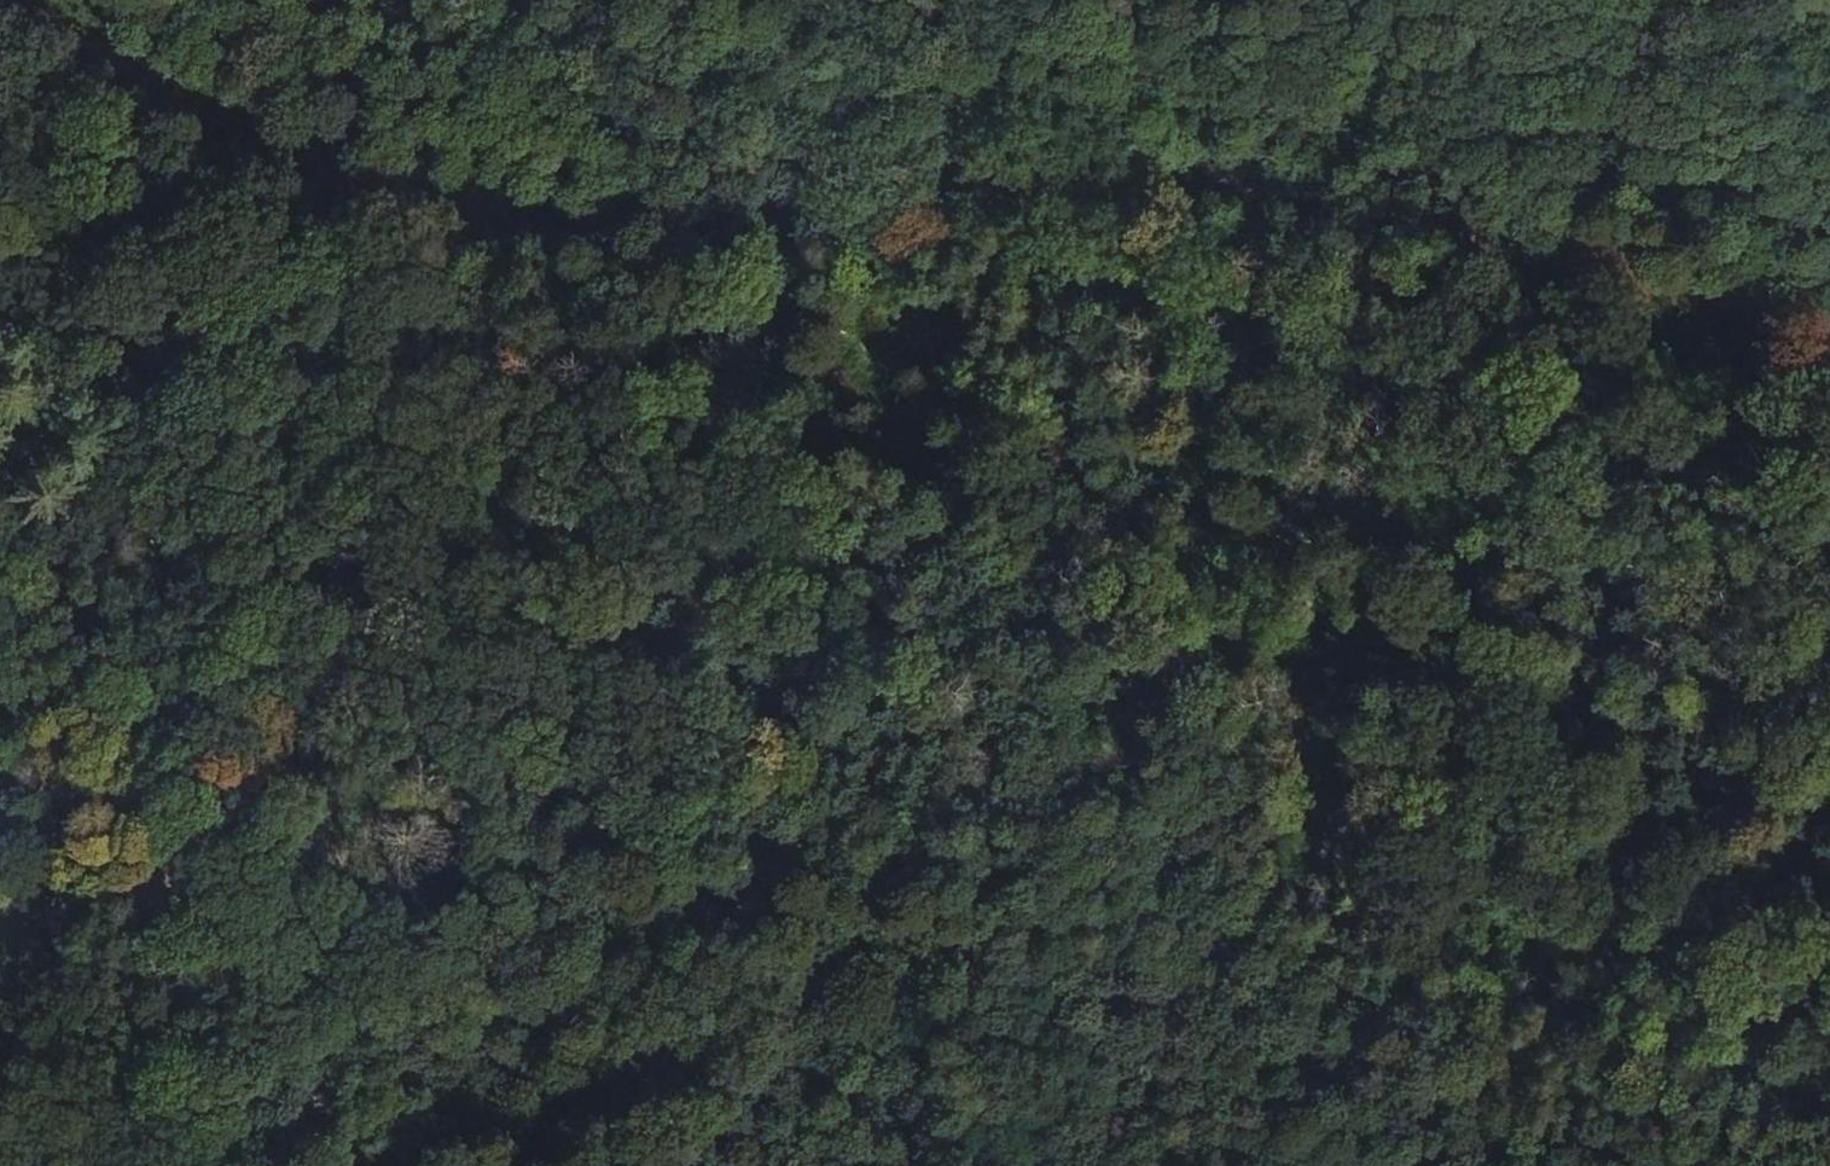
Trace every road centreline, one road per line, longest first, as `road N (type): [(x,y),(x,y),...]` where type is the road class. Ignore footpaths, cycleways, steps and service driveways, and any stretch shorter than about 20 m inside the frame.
road 1 (track): [(1829,336),(1792,317),(1505,236),(1148,157),(571,225),(402,213),(220,131),(5,0)]
road 2 (track): [(771,205),(949,532),(1092,677),(1156,781),(1142,915),(1220,1015),(1275,1165)]
road 3 (track): [(352,1165),(242,1037),(0,504)]
road 4 (track): [(1829,758),(1807,789),(1798,981),(1814,1021),(1829,1035)]

